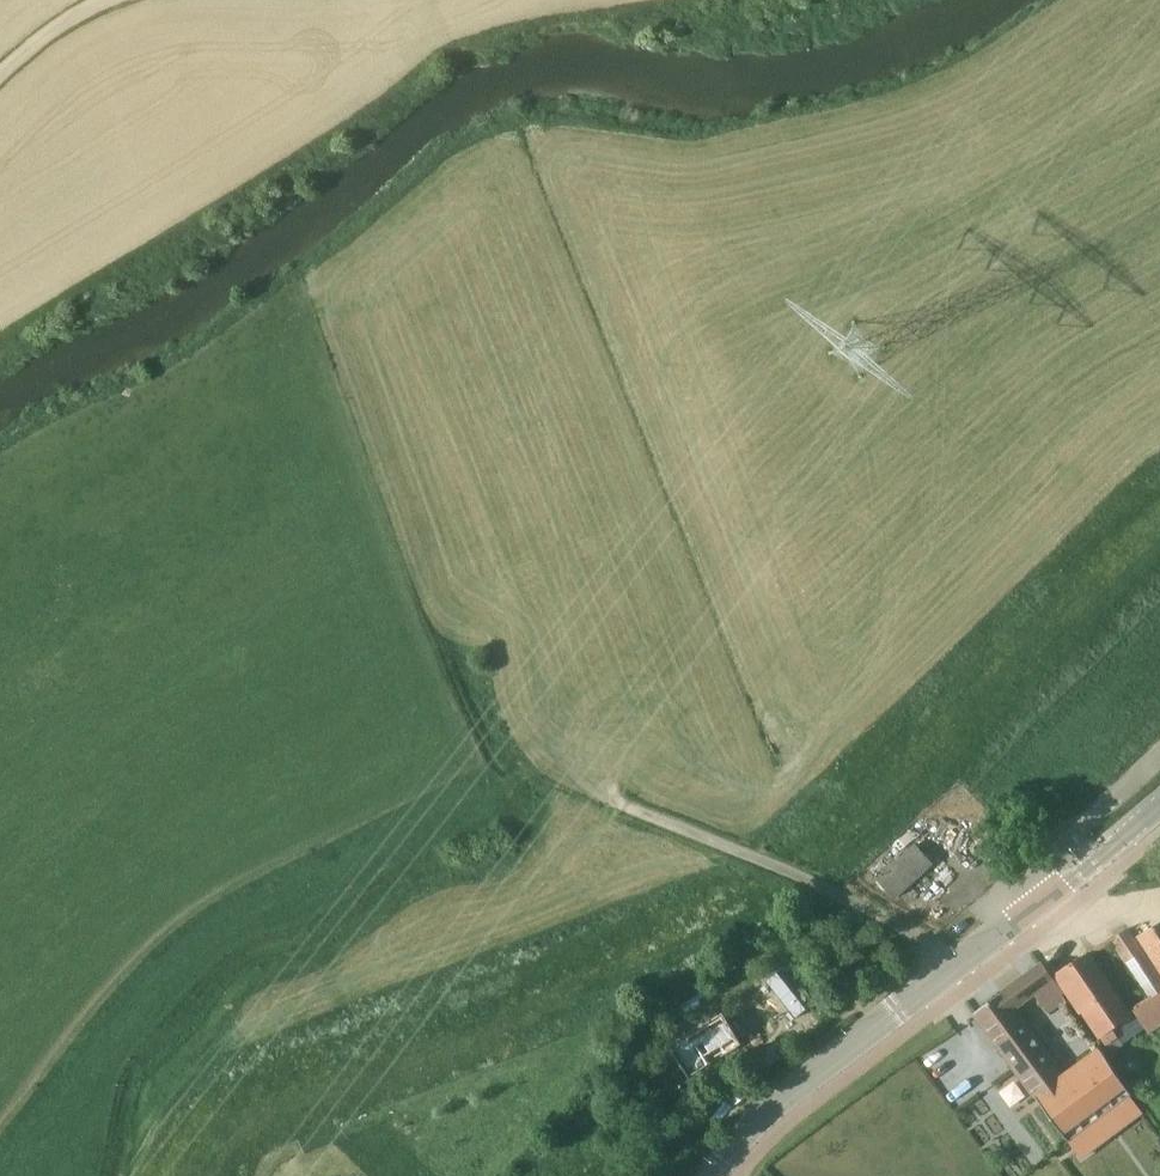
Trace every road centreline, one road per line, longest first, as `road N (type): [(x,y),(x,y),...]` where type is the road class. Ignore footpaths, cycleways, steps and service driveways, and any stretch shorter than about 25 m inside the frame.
road 1 (tertiary): [(713,1175),(744,1135),(1034,908)]
road 2 (track): [(610,782),(620,806),(791,872),(918,934),(955,967)]
road 3 (unclassified): [(1034,908),(1034,871),(1159,753)]
road 4 (tertiary): [(1034,908),(1159,807)]
road 5 (track): [(0,76),(97,0)]

